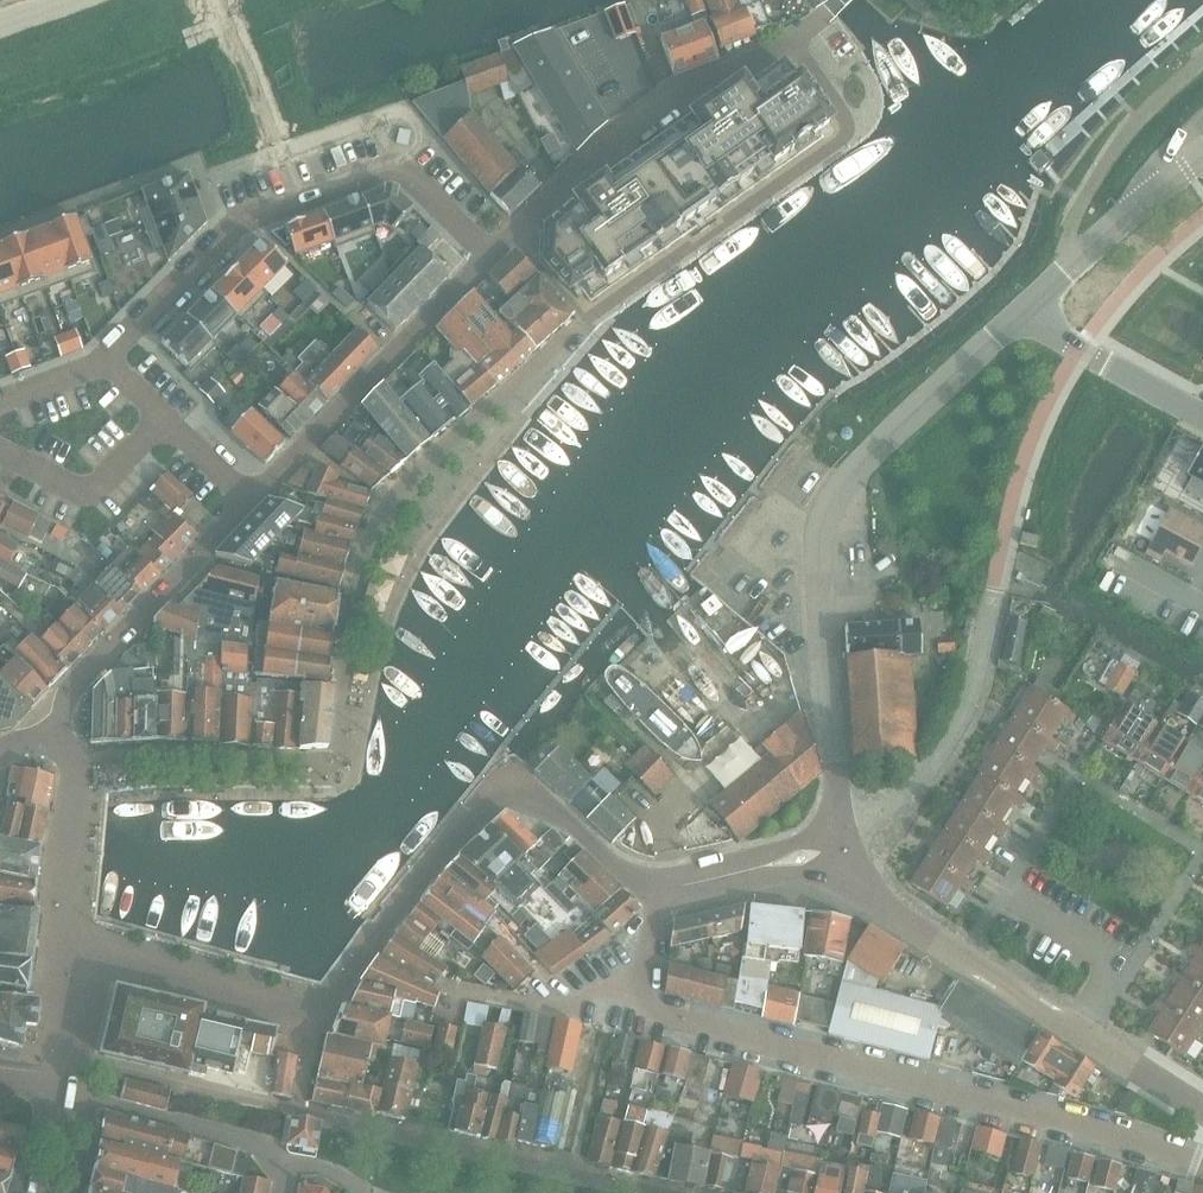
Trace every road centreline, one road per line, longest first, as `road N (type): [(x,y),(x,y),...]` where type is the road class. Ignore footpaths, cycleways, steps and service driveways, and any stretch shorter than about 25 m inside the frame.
road 1 (residential): [(1202,1160),(621,1004),(652,896)]
road 2 (tertiary): [(847,847),(821,654),(821,528),(839,490),(886,438),(1028,303)]
road 3 (residential): [(489,254),(397,162),(231,225),(104,358)]
road 4 (residential): [(311,1016),(496,792),(528,792),(652,896)]
road 5 (tertiary): [(1202,1108),(895,916),(853,868),(847,847)]
road 6 (residential): [(489,254),(645,113),(830,9)]
road 7 (residential): [(250,502),(489,254)]
road 8 (residential): [(58,734),(74,684),(250,502)]
road 9 (residential): [(297,1114),(571,1175)]
road 10 (residential): [(589,318),(789,163)]
road 11 (residential): [(69,948),(311,1016)]
road 12 (residential): [(69,1064),(297,1114)]
road 13 (tertiary): [(1028,303),(1202,157)]
road 14 (residential): [(69,948),(77,760),(58,734)]
road 15 (residential): [(276,1153),(64,1094)]
road 16 (residential): [(1028,303),(1078,347),(1202,420)]
road 17 (residential): [(652,896),(847,847)]
road 18 (residential): [(0,450),(90,489),(164,418)]
road 19 (residential): [(164,418),(250,502)]

